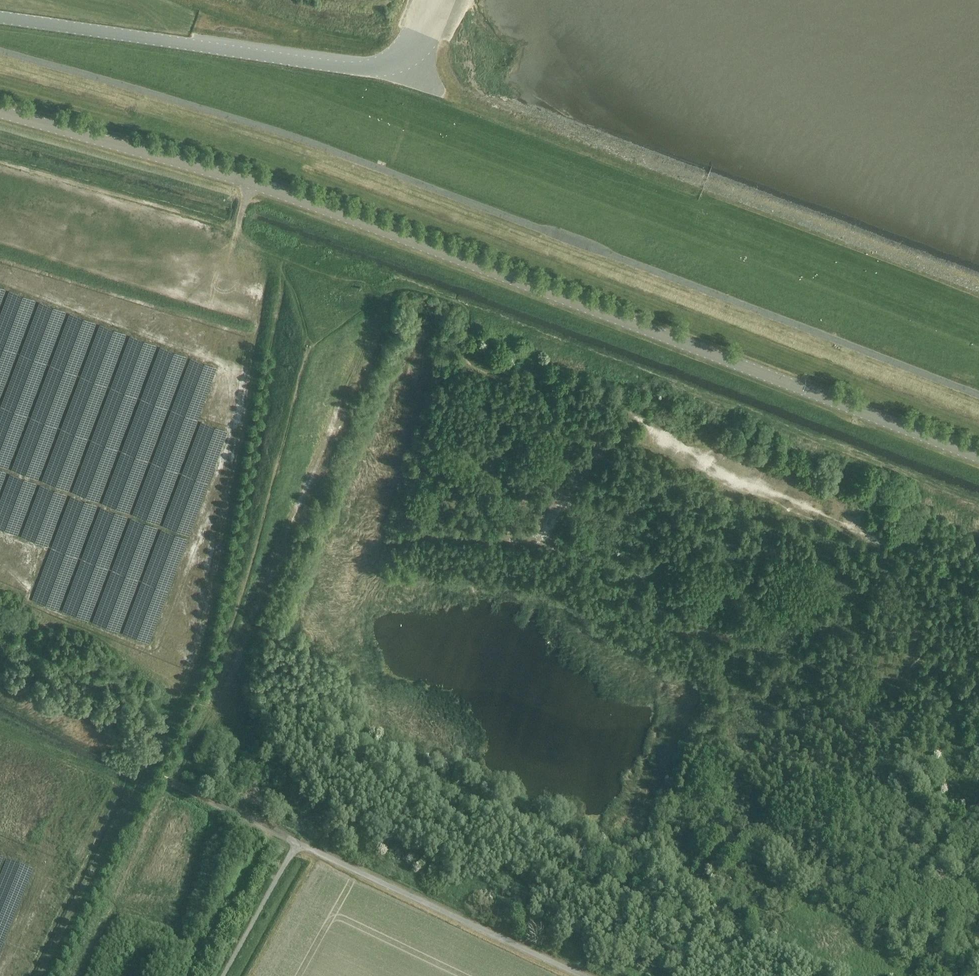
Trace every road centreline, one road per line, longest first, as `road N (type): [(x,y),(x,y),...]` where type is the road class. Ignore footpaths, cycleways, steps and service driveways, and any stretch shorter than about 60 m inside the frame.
road 1 (tertiary): [(978,456),(220,174),(0,112)]

